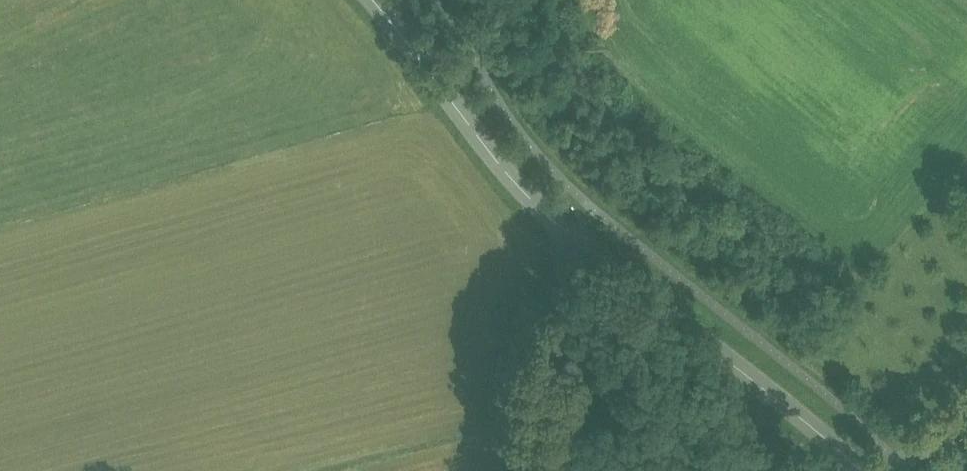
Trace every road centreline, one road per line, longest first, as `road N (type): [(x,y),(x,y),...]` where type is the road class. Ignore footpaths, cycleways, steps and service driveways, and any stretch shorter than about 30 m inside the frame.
road 1 (secondary): [(861,470),(521,189),(373,0)]
road 2 (track): [(520,470),(561,256),(572,236)]

